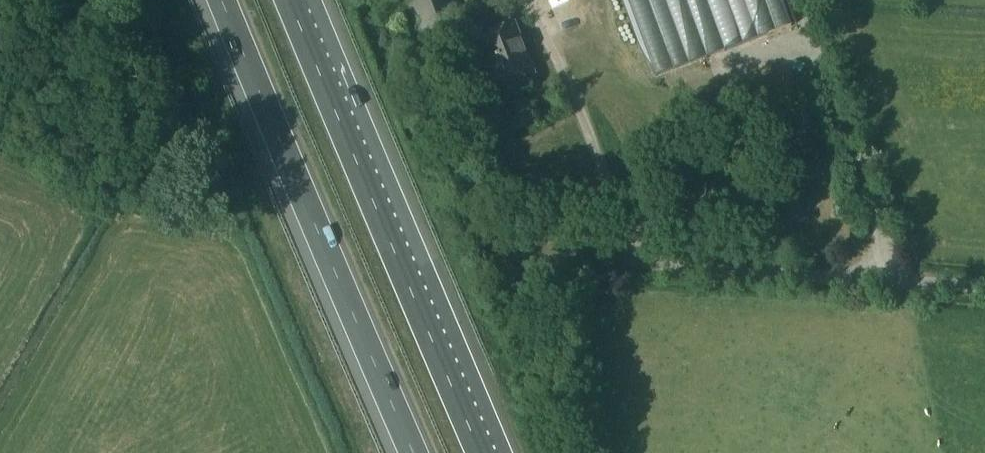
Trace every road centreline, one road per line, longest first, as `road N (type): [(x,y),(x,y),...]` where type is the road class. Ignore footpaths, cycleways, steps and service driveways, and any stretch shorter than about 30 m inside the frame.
road 1 (motorway): [(221,0),(415,452)]
road 2 (motorway): [(484,452),(293,0)]
road 3 (unclassified): [(984,288),(644,265)]
road 4 (track): [(893,282),(793,0)]
road 5 (track): [(528,0),(644,265)]

